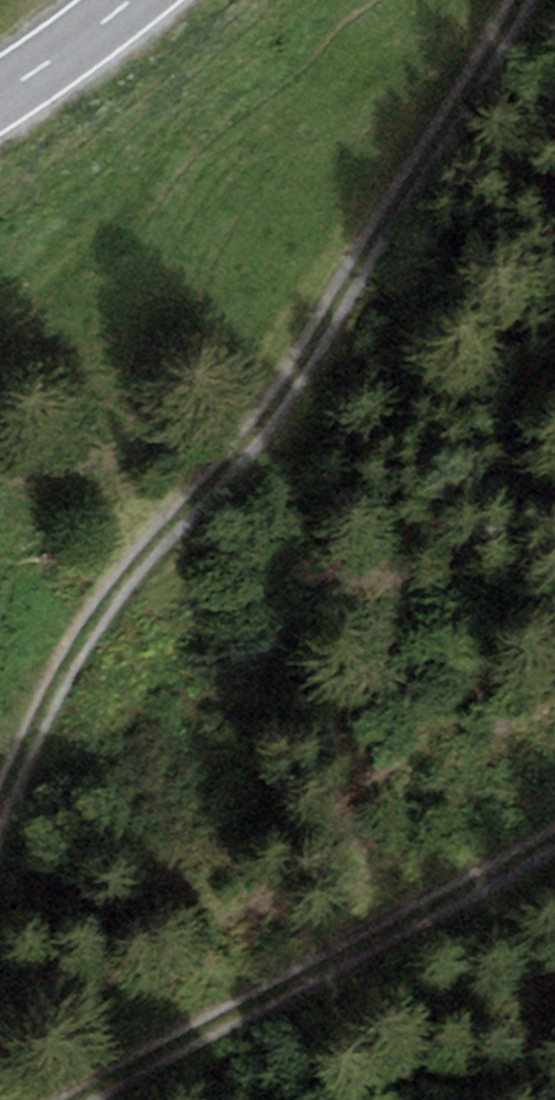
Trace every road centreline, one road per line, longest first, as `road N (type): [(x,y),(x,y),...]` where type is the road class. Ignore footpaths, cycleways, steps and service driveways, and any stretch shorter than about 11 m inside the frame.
road 1 (track): [(521,0),(295,379),(81,631),(0,794)]
road 2 (track): [(74,1099),(554,829)]
road 3 (secondary): [(130,0),(0,94)]

